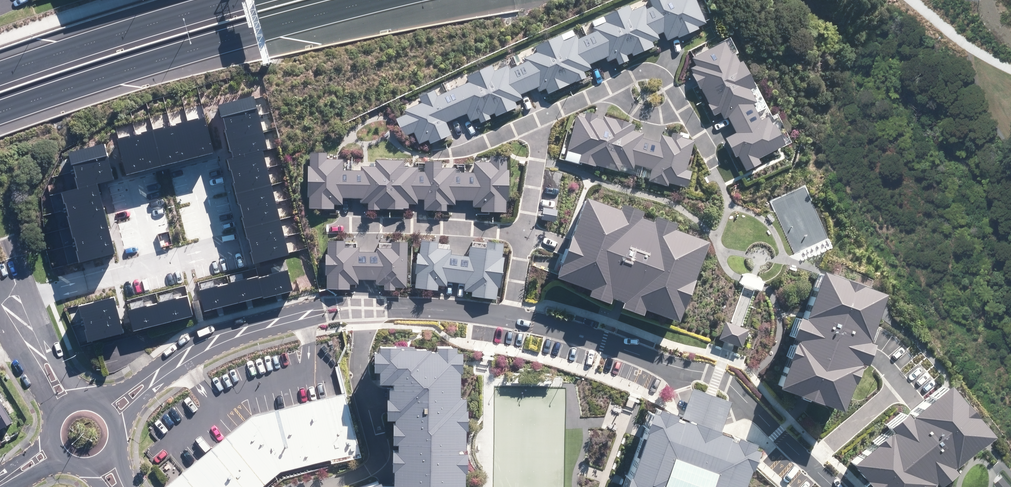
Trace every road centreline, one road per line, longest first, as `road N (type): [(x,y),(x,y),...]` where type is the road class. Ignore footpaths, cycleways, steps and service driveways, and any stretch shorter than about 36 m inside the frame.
road 1 (motorway): [(372,0),(260,26),(0,114)]
road 2 (residential): [(509,315),(426,306),(305,311),(233,333),(143,385)]
road 3 (residential): [(808,461),(731,382),(509,315)]
road 4 (motorway): [(0,76),(229,0)]
road 5 (residential): [(333,223),(524,231)]
road 6 (residential): [(808,461),(903,383)]

